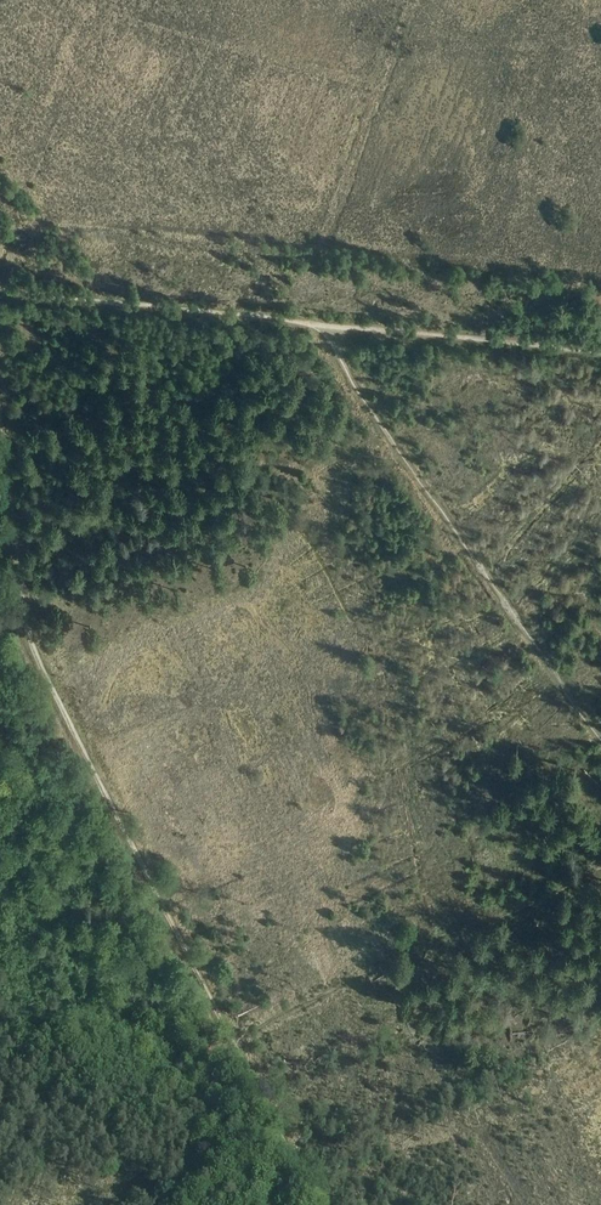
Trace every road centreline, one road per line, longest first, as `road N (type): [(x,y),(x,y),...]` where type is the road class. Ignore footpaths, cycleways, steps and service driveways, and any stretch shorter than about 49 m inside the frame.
road 1 (track): [(0,413),(28,628),(236,1046)]
road 2 (track): [(334,326),(332,352),(600,739)]
road 3 (track): [(334,326),(0,291)]
road 4 (track): [(600,351),(334,326)]
road 5 (track): [(317,1204),(236,1046)]

